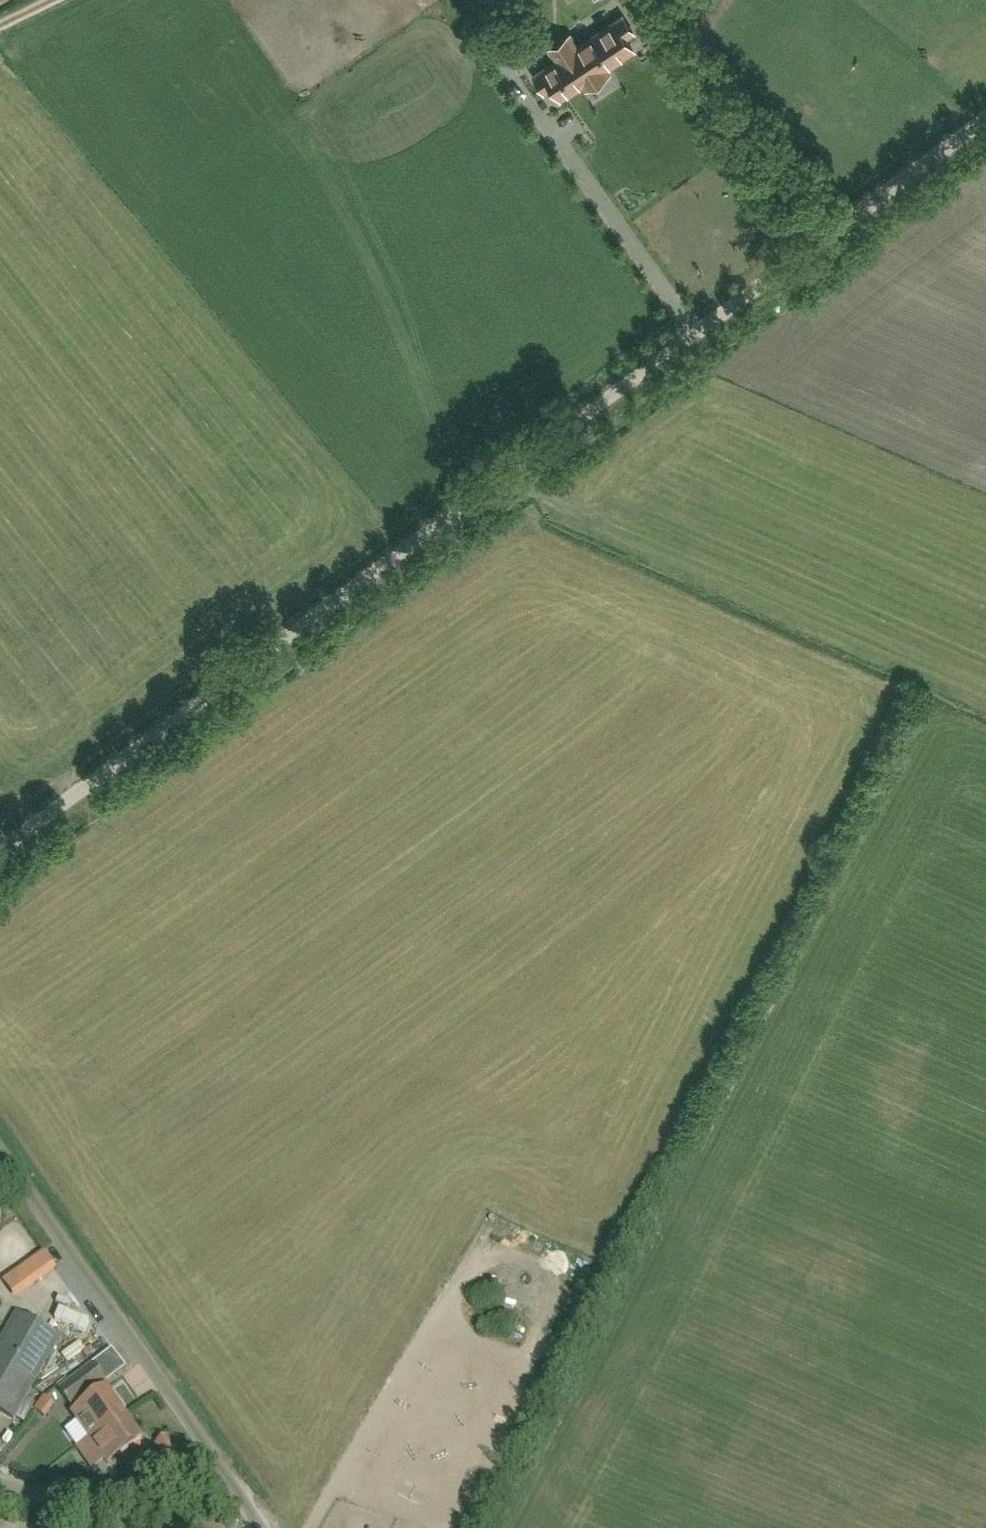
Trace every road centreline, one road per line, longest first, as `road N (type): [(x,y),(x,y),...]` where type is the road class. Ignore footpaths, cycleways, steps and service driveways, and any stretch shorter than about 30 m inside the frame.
road 1 (unclassified): [(0,850),(985,119)]
road 2 (unclassified): [(261,1527),(0,1154)]
road 3 (unclassified): [(173,1527),(0,1479)]

